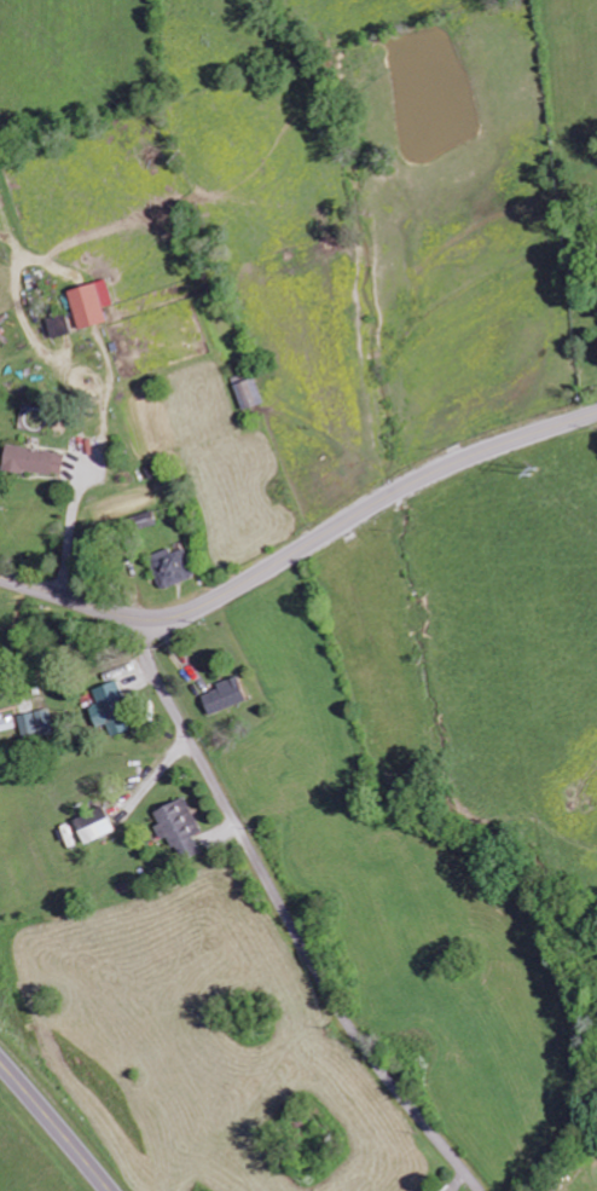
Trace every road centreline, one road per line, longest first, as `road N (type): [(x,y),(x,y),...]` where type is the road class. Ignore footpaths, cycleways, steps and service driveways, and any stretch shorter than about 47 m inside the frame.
road 1 (residential): [(123,618),(344,1018),(482,1190)]
road 2 (secondary): [(0,577),(141,623),(180,617),(475,453),(596,414)]
road 3 (primary): [(110,1190),(0,1060)]

